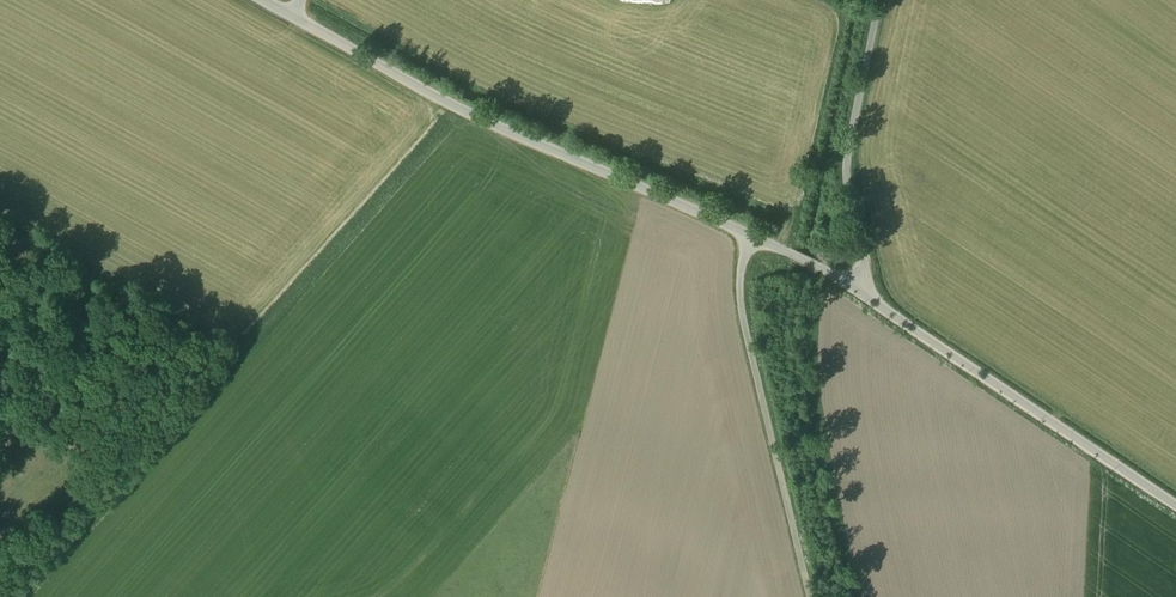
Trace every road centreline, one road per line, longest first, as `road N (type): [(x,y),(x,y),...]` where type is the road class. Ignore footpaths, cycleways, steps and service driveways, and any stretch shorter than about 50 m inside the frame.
road 1 (unclassified): [(256,0),(446,103),(749,238)]
road 2 (unclassified): [(862,293),(1175,506)]
road 3 (unclassified): [(814,596),(740,309),(749,238)]
road 4 (unclassified): [(862,293),(867,273),(844,170),(880,0)]
road 5 (unclassified): [(749,238),(862,293)]

